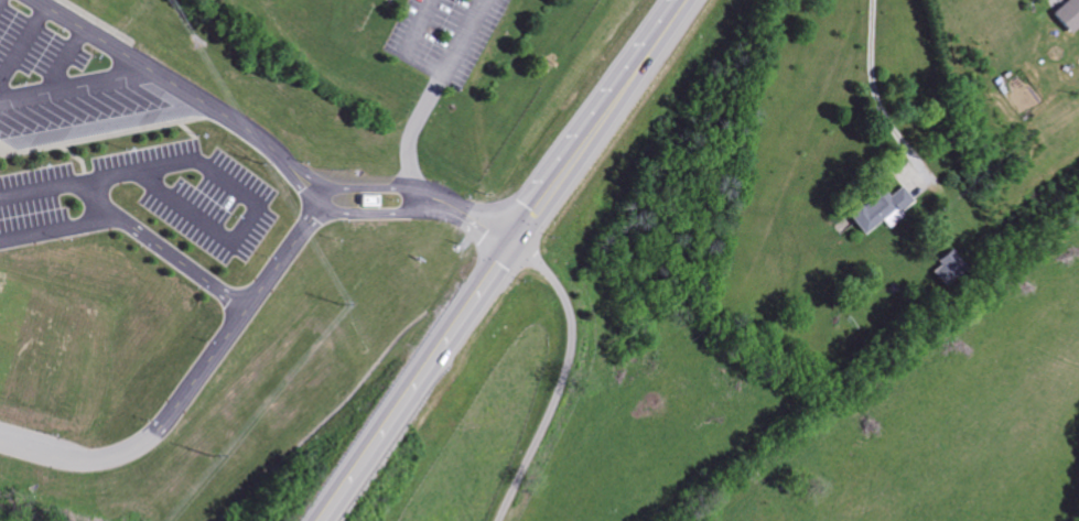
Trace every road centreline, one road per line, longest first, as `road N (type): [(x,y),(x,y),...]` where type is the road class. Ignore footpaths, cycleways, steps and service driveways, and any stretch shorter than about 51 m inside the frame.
road 1 (trunk): [(314,520),(686,0)]
road 2 (residential): [(500,520),(561,386),(571,330),(557,286),(511,246)]

